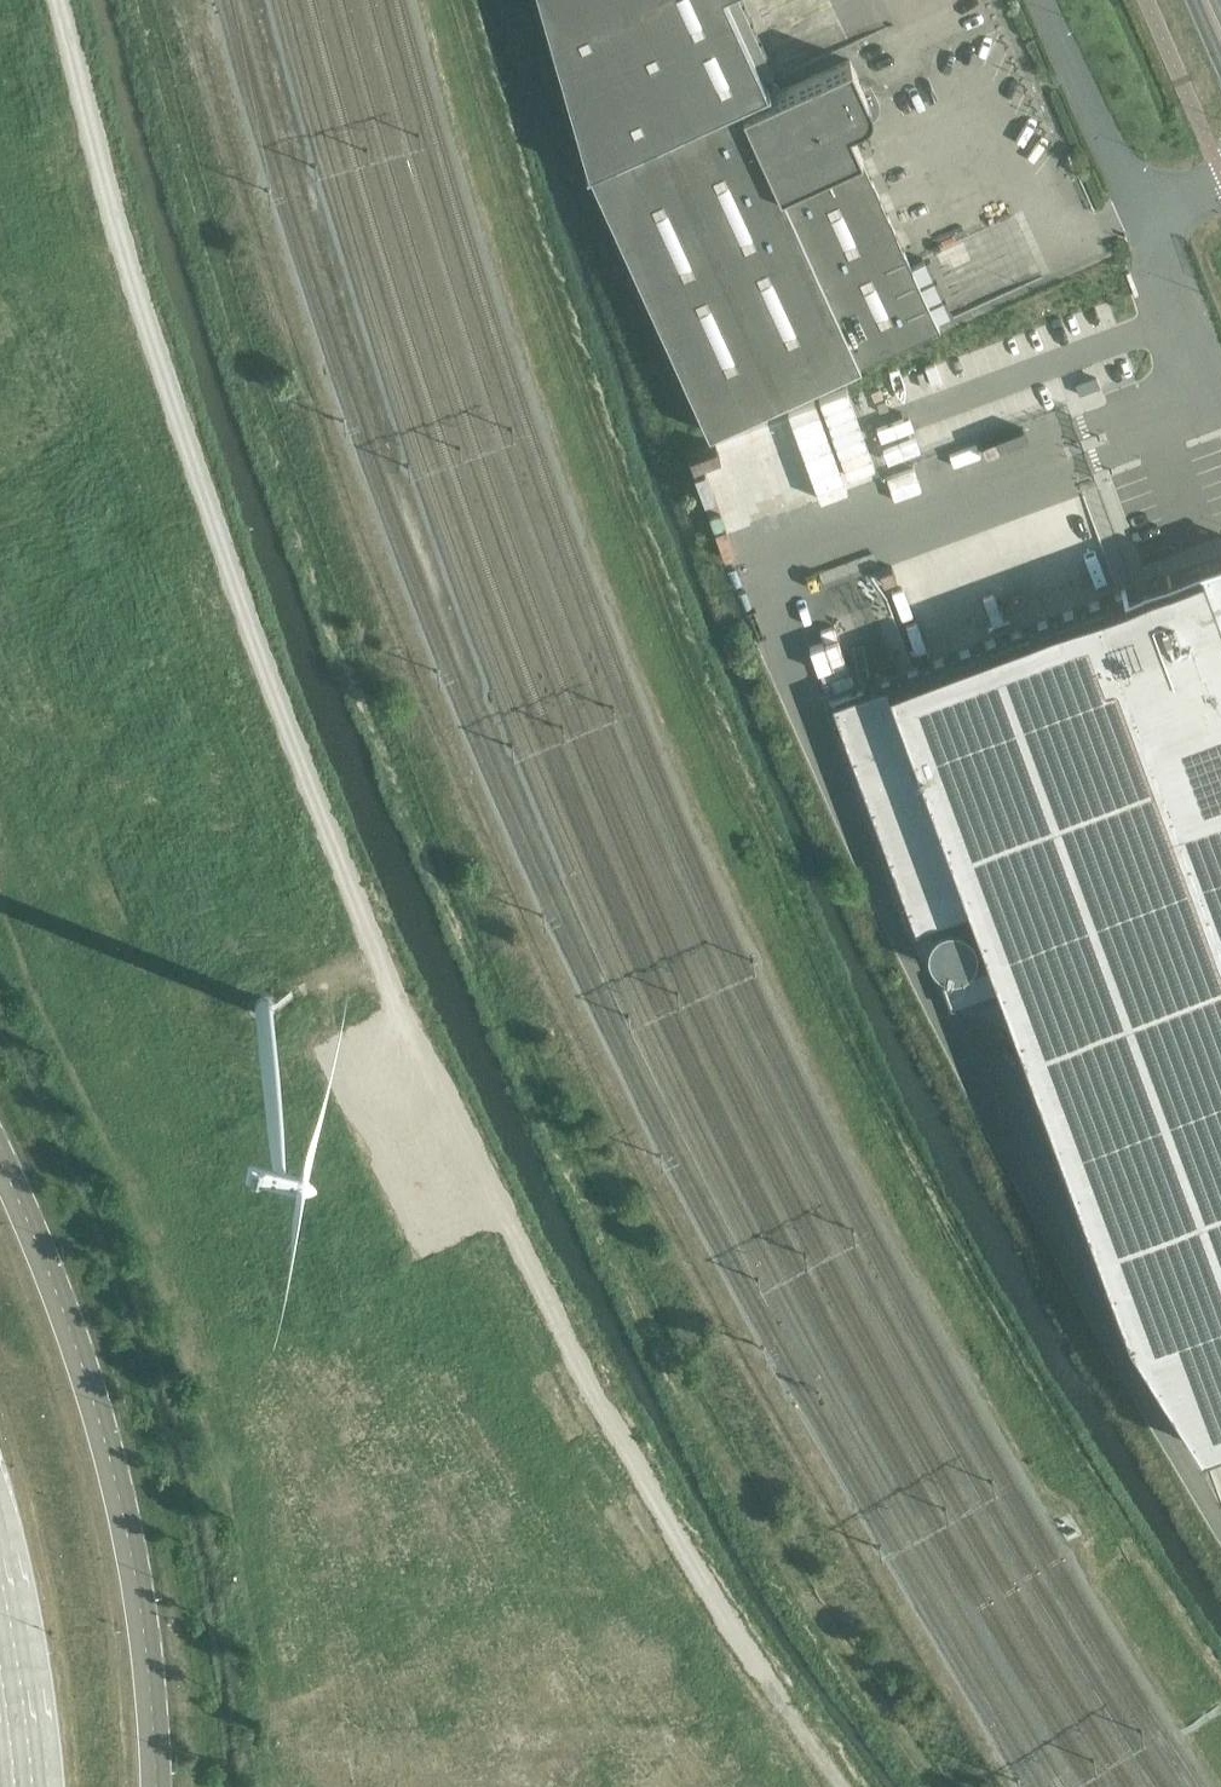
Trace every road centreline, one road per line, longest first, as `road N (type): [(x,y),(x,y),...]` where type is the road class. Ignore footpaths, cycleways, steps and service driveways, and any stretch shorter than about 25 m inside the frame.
road 1 (track): [(837,1786),(731,1631),(504,1215),(271,705),(61,0)]
road 2 (secondary): [(156,1786),(132,1557),(107,1444),(33,1231),(0,1162)]
road 3 (secondary): [(0,1549),(14,1605),(26,1786)]

